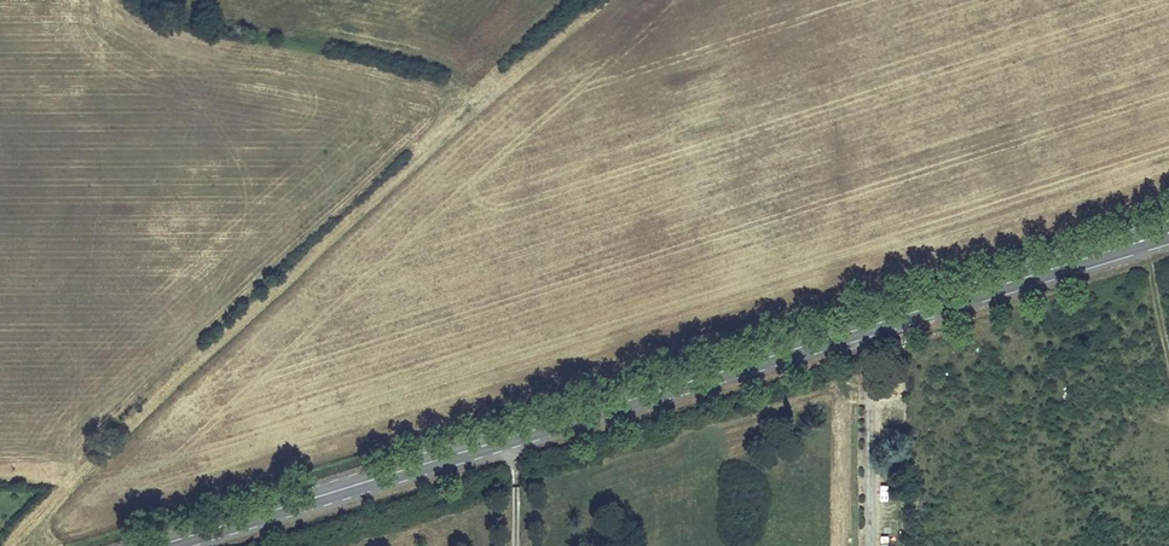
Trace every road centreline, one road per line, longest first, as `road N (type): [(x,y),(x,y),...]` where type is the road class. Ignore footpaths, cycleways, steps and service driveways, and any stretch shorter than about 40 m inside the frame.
road 1 (primary): [(1168,232),(153,545)]
road 2 (track): [(606,0),(9,545)]
road 3 (track): [(1168,357),(1143,240)]

